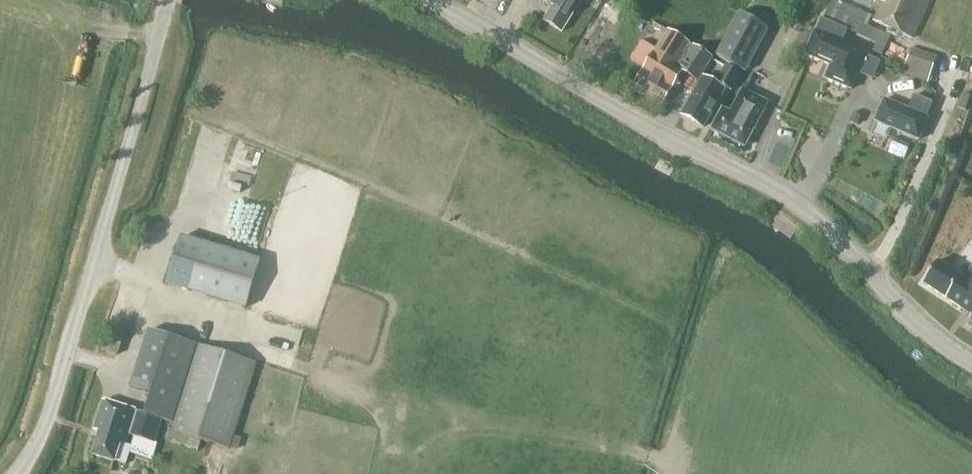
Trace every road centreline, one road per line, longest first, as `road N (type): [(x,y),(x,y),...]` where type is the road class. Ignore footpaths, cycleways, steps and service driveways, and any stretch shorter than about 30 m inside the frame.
road 1 (unclassified): [(971,365),(835,234),(429,0)]
road 2 (unclassified): [(18,473),(43,432),(69,355),(167,0)]

